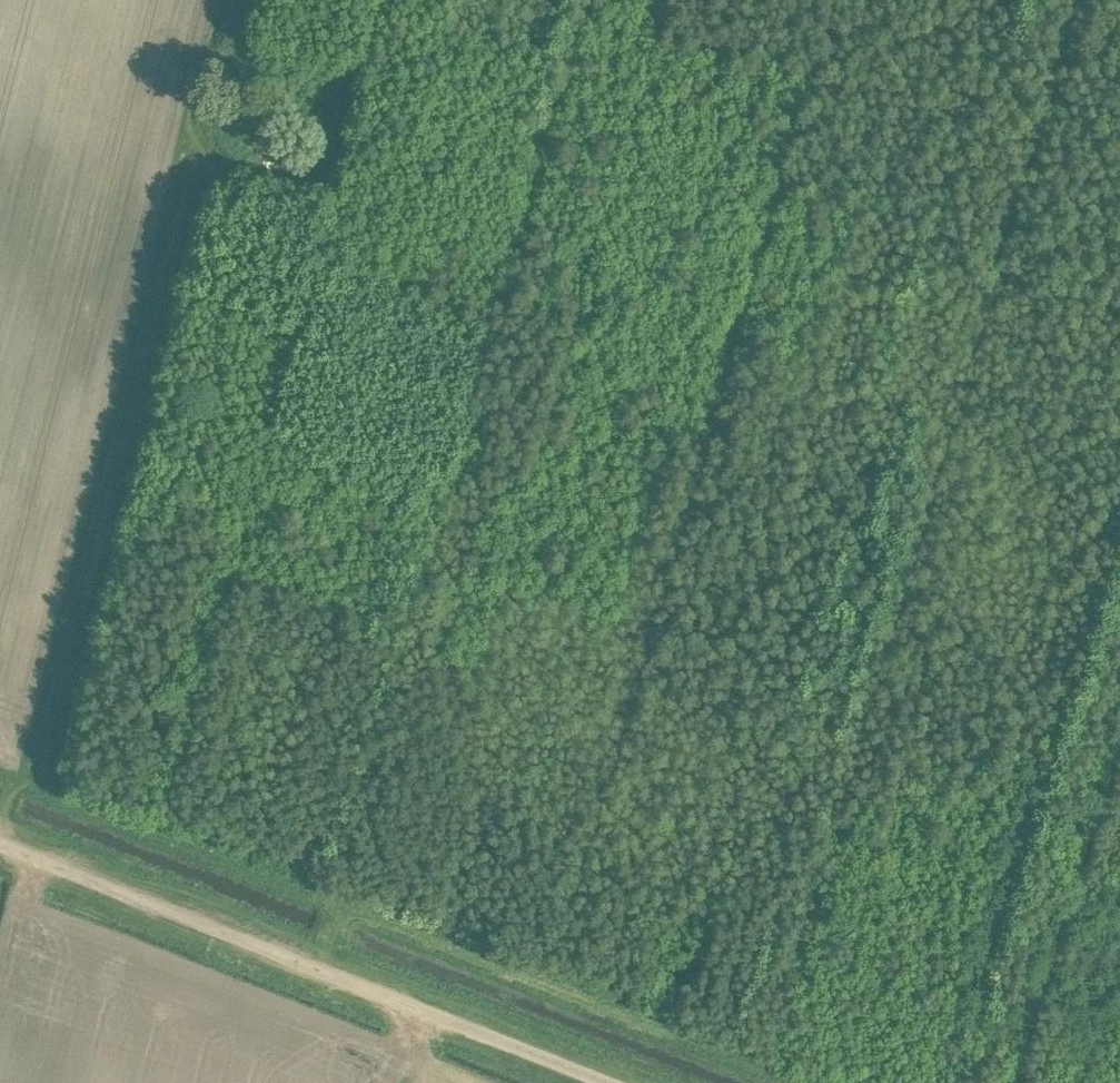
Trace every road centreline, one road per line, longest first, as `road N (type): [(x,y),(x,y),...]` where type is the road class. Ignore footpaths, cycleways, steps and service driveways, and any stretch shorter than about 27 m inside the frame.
road 1 (unclassified): [(604,1082),(0,846)]

